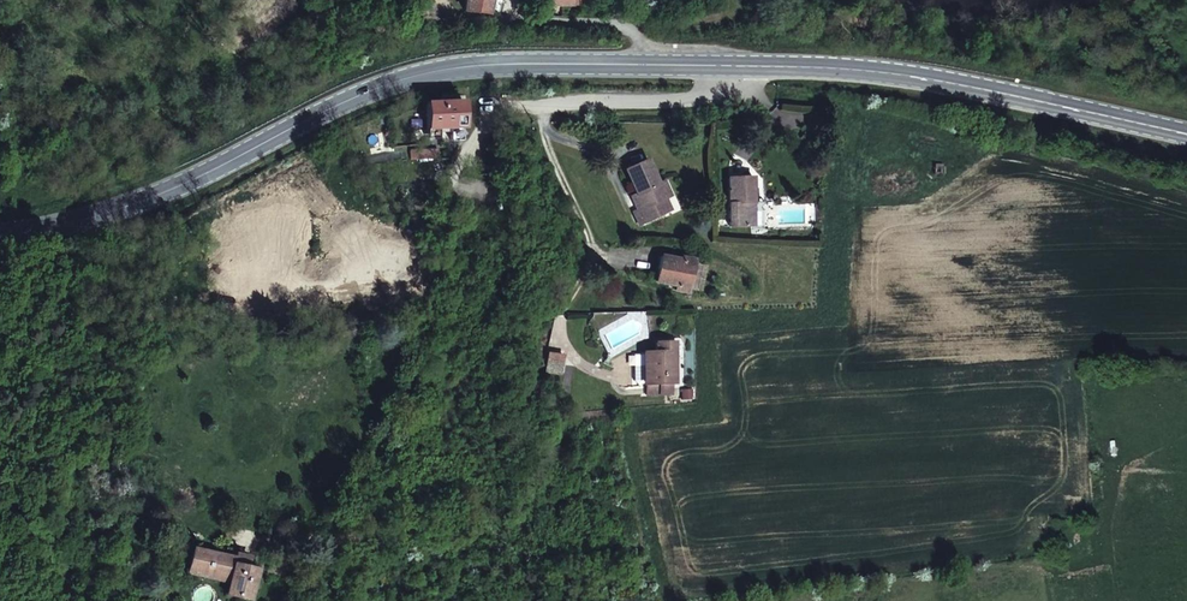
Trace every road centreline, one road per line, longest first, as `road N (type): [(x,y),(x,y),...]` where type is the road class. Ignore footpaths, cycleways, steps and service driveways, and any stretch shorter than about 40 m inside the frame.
road 1 (secondary): [(0,235),(126,212),(383,89),(493,66),(902,77),(1186,132)]

